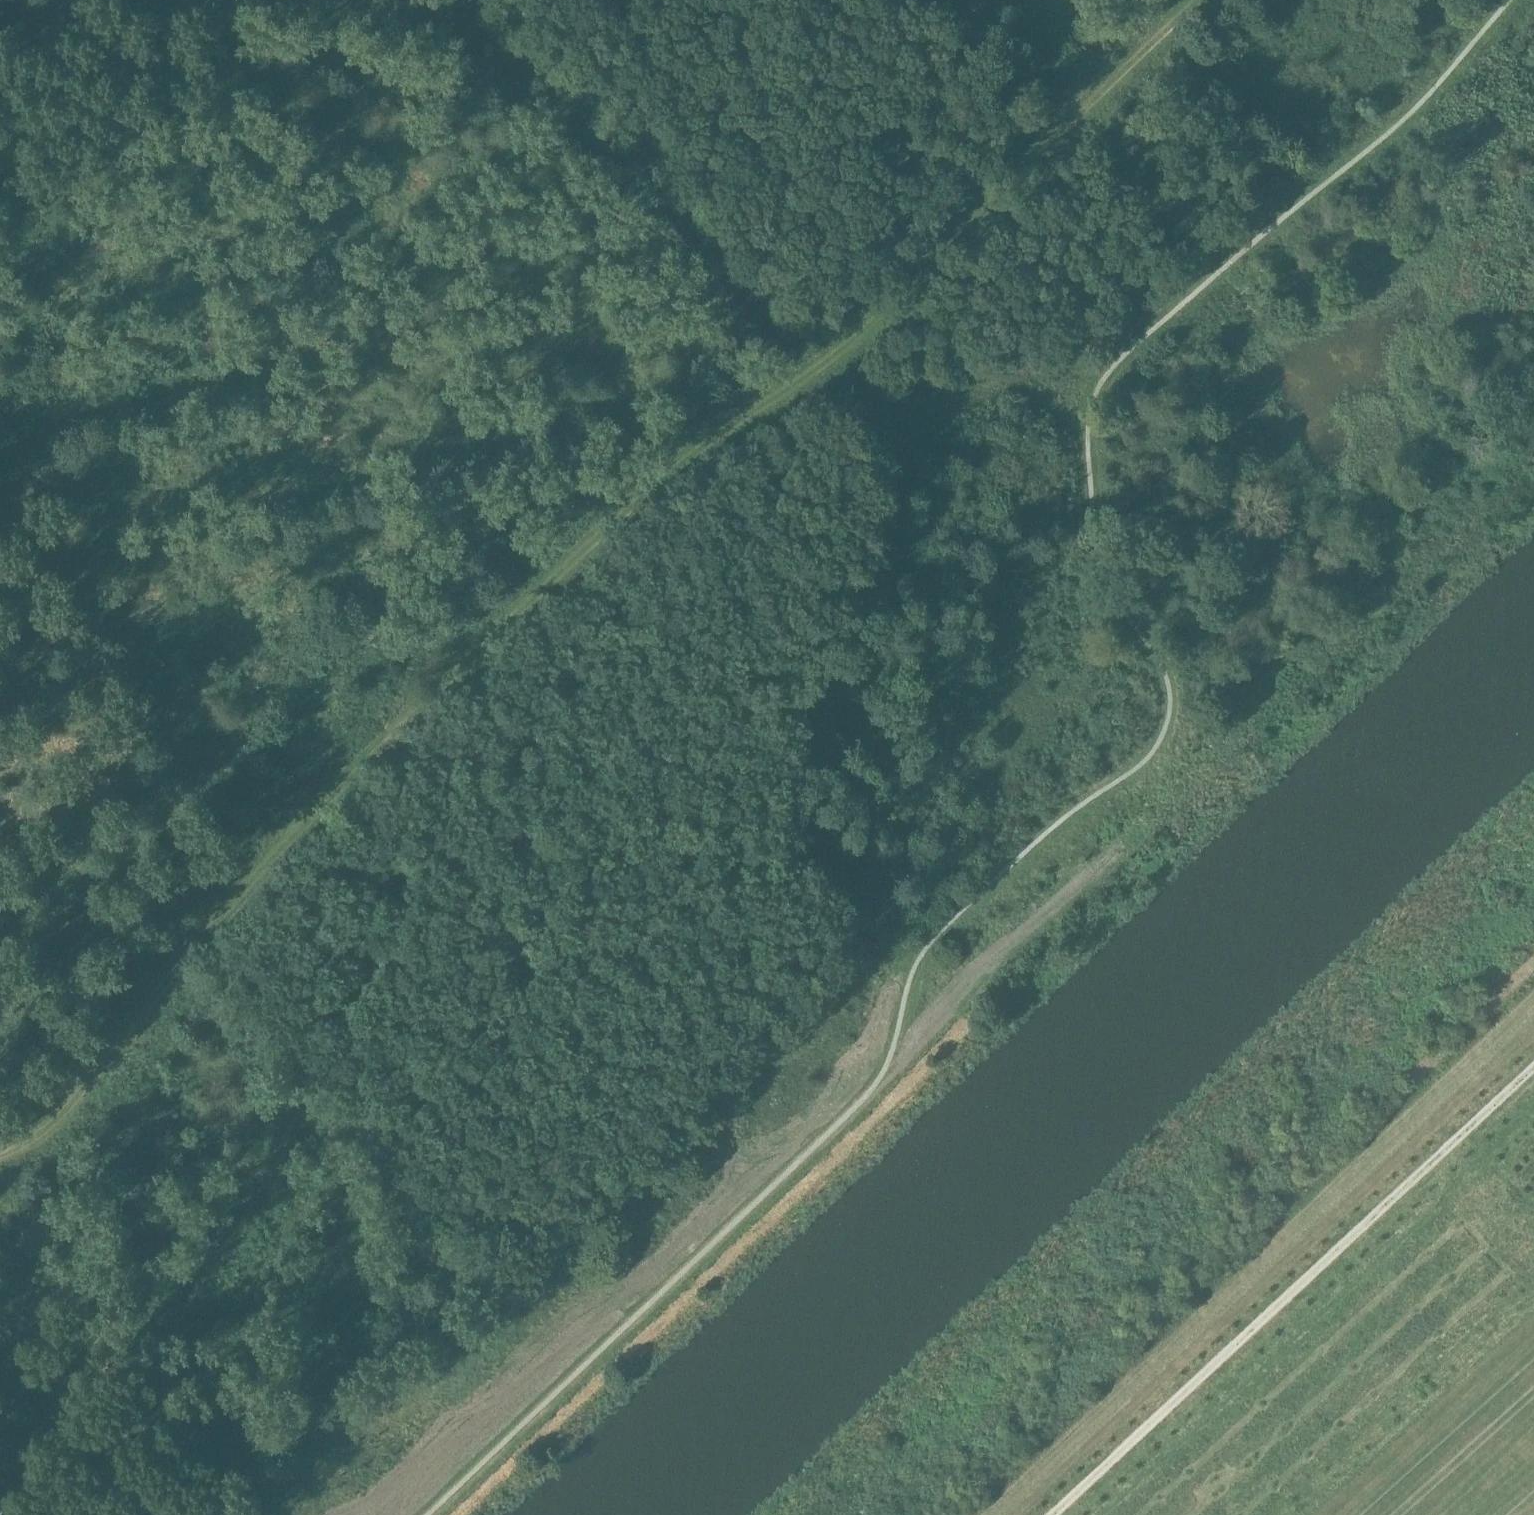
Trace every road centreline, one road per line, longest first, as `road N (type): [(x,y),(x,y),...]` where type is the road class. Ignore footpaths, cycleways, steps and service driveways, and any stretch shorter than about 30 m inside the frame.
road 1 (track): [(0,1169),(43,1138),(391,735),(600,536),(810,364),(1063,130)]
road 2 (track): [(1057,1514),(1533,1070)]
road 3 (track): [(1201,0),(1063,130)]

